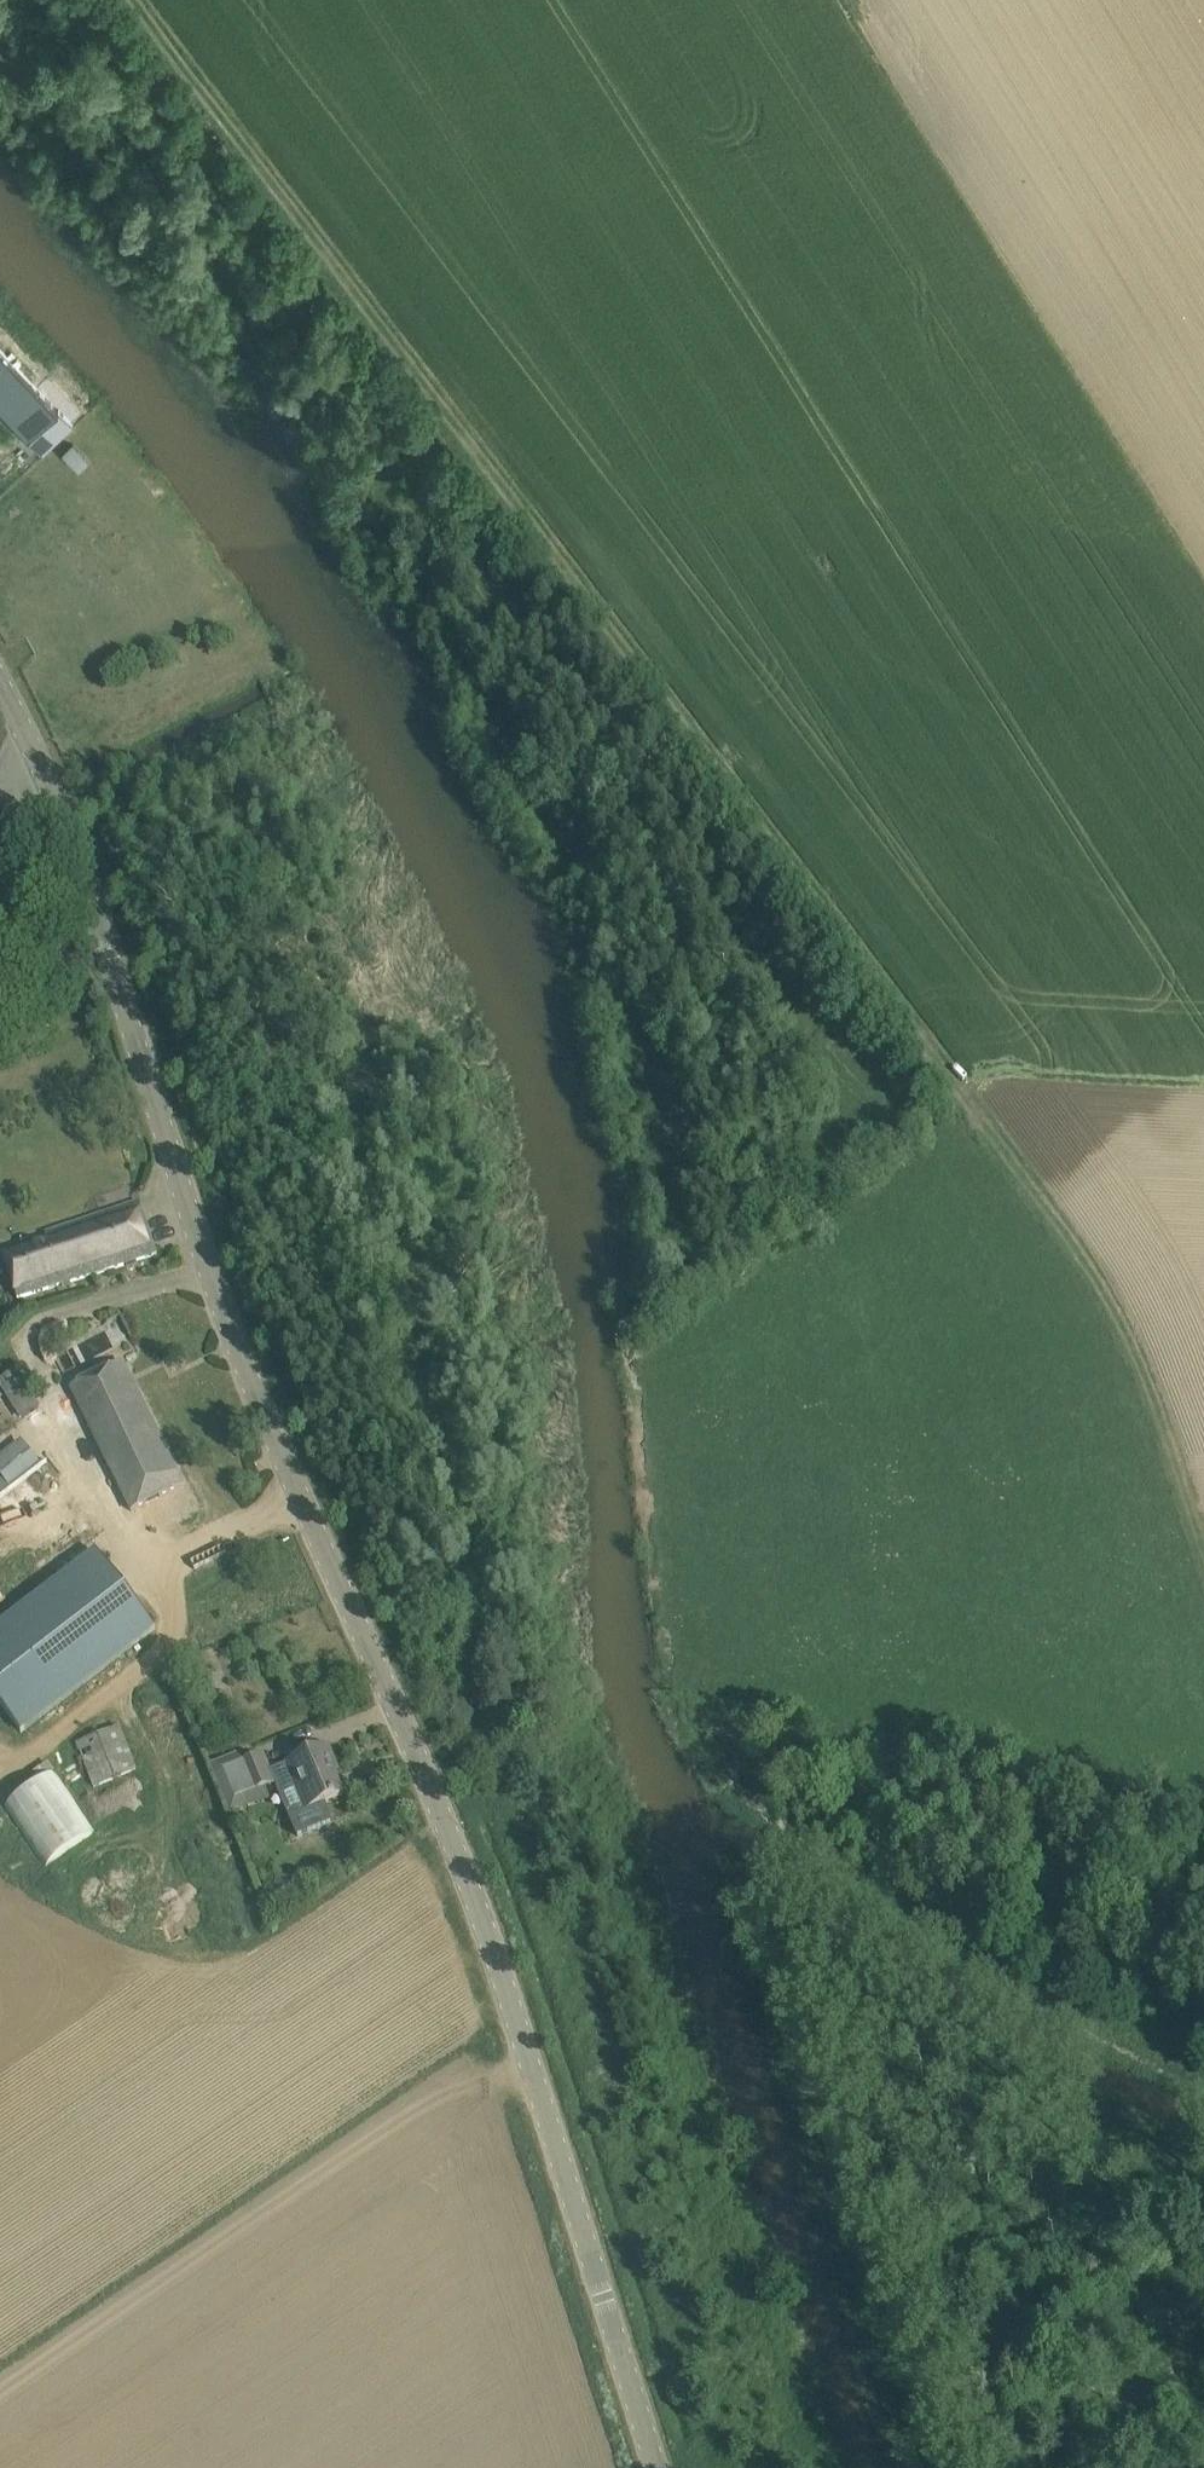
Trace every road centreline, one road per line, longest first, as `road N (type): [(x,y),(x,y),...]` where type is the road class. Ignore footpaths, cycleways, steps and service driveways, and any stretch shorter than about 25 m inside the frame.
road 1 (unclassified): [(660,2467),(454,1840),(263,1407),(183,1203),(33,756),(0,699)]
road 2 (track): [(1203,1547),(1102,1270),(138,0)]
road 3 (track): [(0,1771),(173,1643),(184,1600),(170,1567),(308,1502)]
road 4 (track): [(944,148),(851,0)]

